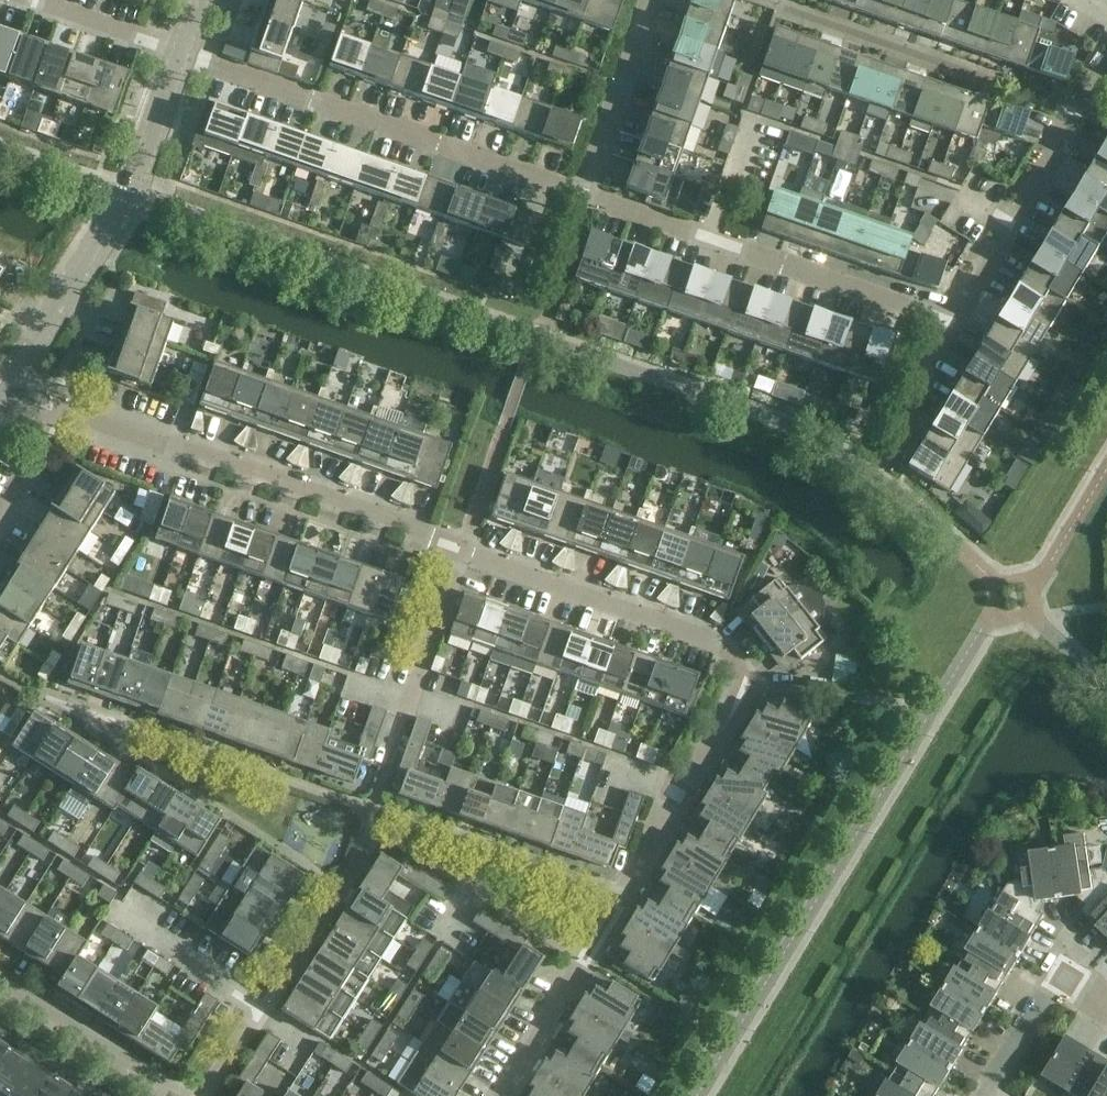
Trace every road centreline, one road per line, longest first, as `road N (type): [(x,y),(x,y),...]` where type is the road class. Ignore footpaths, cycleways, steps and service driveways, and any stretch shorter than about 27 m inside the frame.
road 1 (residential): [(584,955),(746,683),(713,641),(462,550)]
road 2 (residential): [(585,194),(177,51)]
road 3 (residential): [(462,550),(61,408)]
road 4 (tertiary): [(177,51),(128,196),(8,389)]
road 5 (residential): [(955,322),(1106,75)]
road 6 (residential): [(955,322),(714,240)]
road 7 (residential): [(987,1095),(1068,964),(1106,999)]
road 8 (residential): [(585,194),(652,0)]
road 9 (residential): [(175,1095),(0,989)]
road 10 (residential): [(441,941),(475,886),(584,955)]
road 11 (residential): [(259,1010),(112,915)]
road 12 (residential): [(868,472),(955,322)]
road 13 (residential): [(496,1095),(584,955)]
road 14 (residential): [(177,51),(24,0)]
road 15 (residential): [(462,550),(412,697)]
road 16 (residential): [(714,240),(760,92)]
road 17 (residential): [(714,240),(585,194)]
road 18 (residential): [(0,519),(61,408)]

